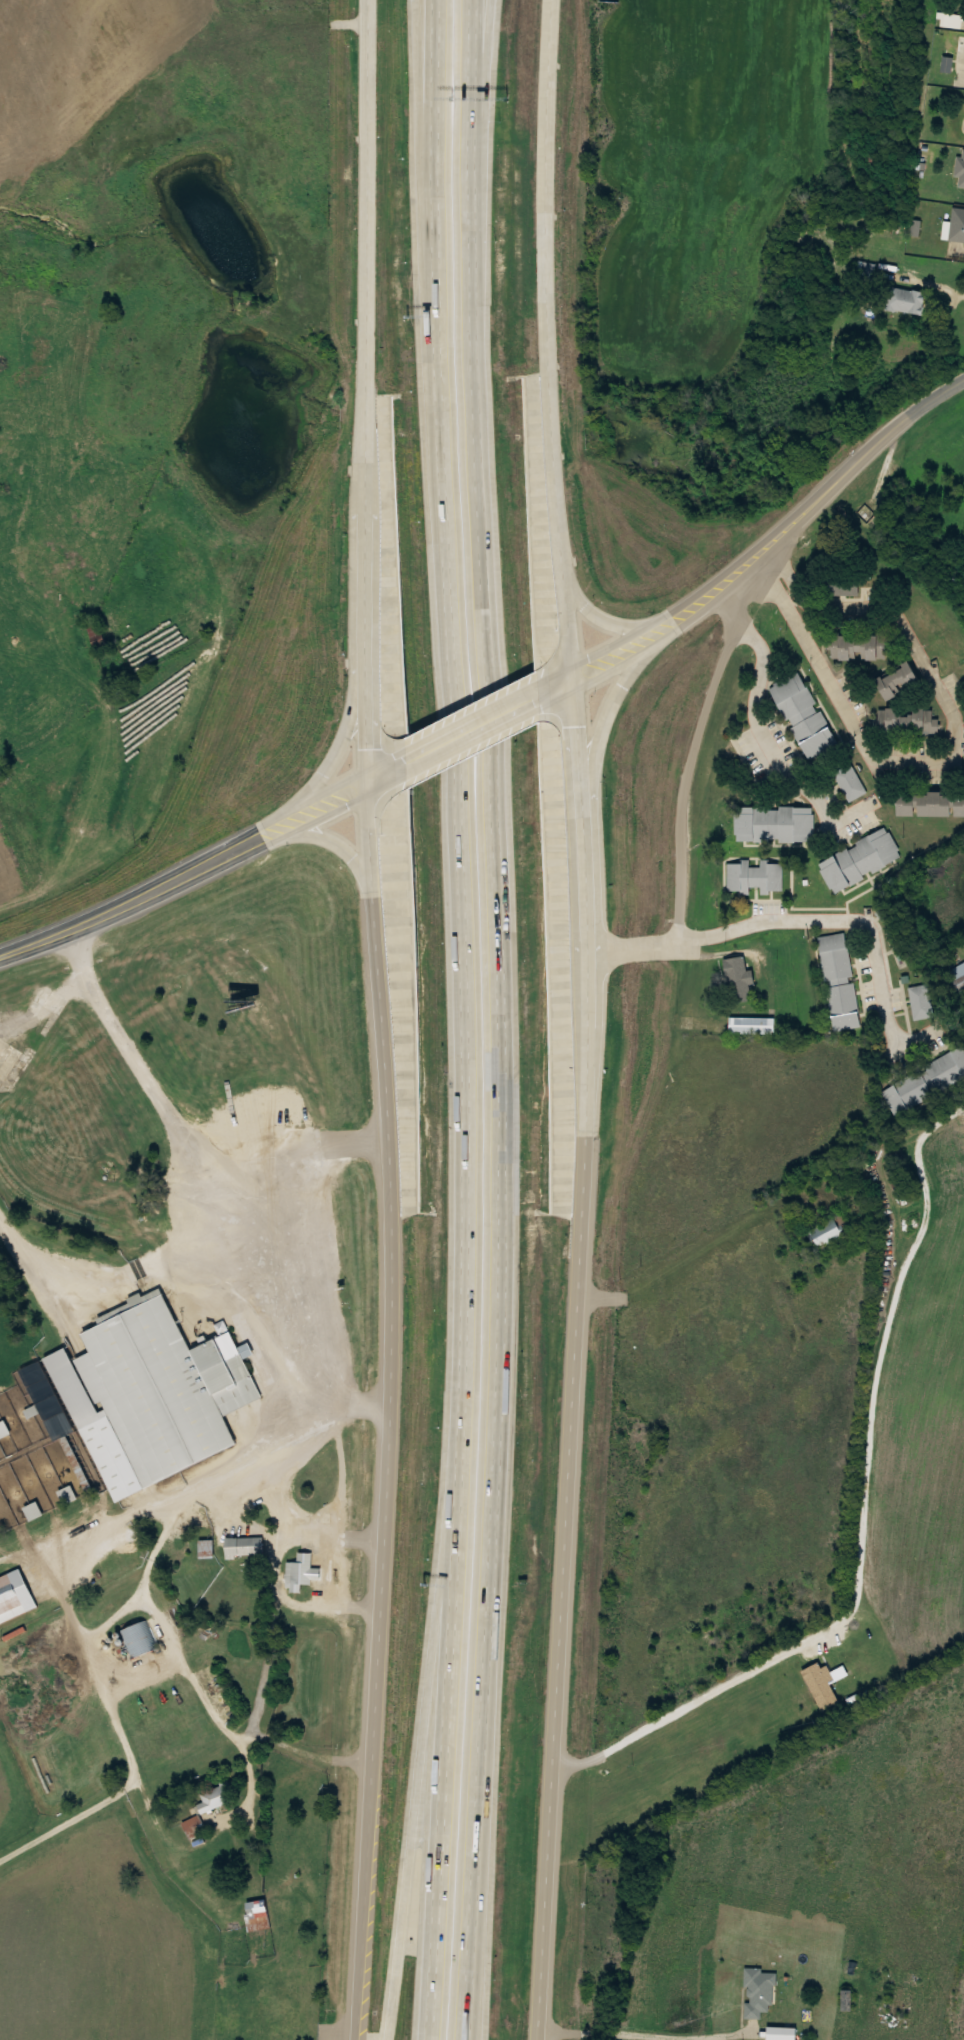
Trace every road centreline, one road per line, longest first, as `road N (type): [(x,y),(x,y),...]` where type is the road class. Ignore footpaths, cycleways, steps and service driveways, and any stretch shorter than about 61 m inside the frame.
road 1 (tertiary): [(370,0),(368,377),(381,528),(380,764),(366,800),(394,1250),(385,1583),(356,2039)]
road 2 (tertiary): [(537,2039),(587,1138),(575,666),(550,371),(554,0)]
road 3 (motorway): [(466,2039),(504,1248),(474,220)]
road 4 (motorway): [(437,253),(470,1015),(467,1441)]
road 5 (motorway): [(467,1441),(433,1654),(390,2039)]
road 6 (motorway): [(467,1441),(434,2039)]
road 7 (tertiary): [(368,377),(346,725),(322,773),(283,811)]
road 8 (tertiary): [(402,751),(127,896),(0,949)]
road 9 (tertiary): [(0,961),(172,893),(407,774)]
road 10 (tertiary): [(576,687),(678,631),(782,543),(813,506)]
road 11 (tertiary): [(584,902),(603,729),(629,674),(678,631)]
road 12 (tertiary): [(813,506),(659,620),(575,666)]
road 13 (motorway): [(418,0),(437,253)]
road 14 (residential): [(575,1318),(676,1253),(796,1195)]
road 15 (motorway): [(442,0),(437,253)]
road 16 (motorway): [(474,220),(493,0)]
road 17 (motorway): [(474,220),(474,0)]
road 18 (tertiary): [(813,506),(909,412),(963,378)]
road 19 (tertiary): [(407,774),(540,705)]
road 20 (tertiary): [(537,686),(402,751)]
road 21 (tertiary): [(659,620),(602,619),(574,593),(563,565)]

